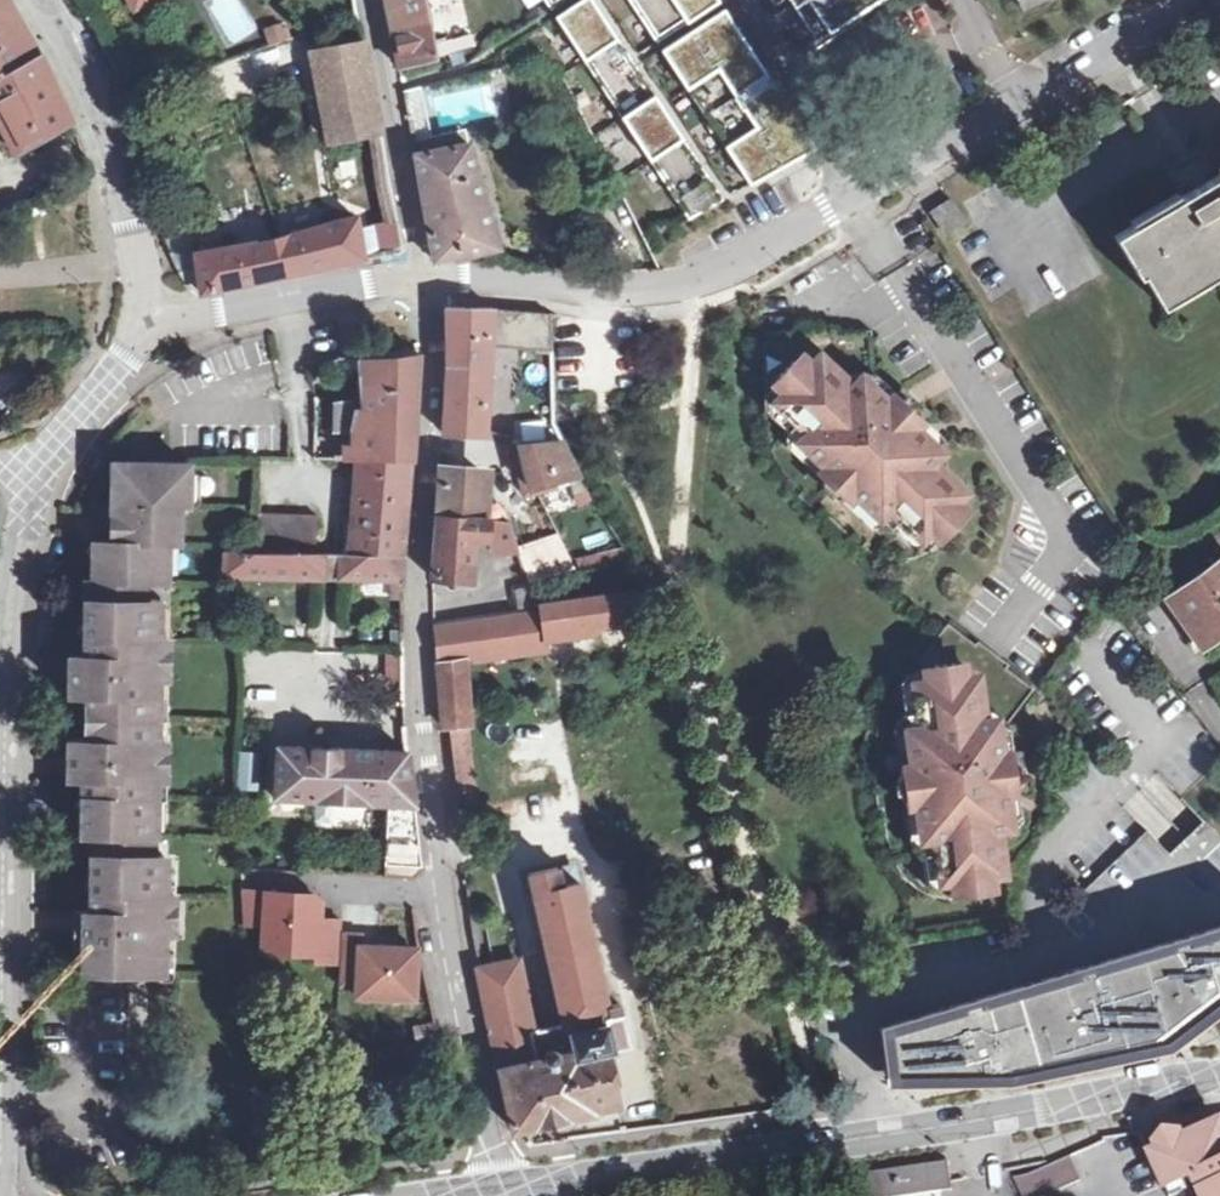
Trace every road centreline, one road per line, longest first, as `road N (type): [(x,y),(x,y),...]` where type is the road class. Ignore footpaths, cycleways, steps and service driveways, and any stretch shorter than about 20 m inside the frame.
road 1 (residential): [(421,272),(430,321),(421,573),(427,734),(449,912),(509,1195)]
road 2 (residential): [(421,272),(607,291),(684,286),(1185,0)]
road 3 (secondary): [(509,1195),(875,1143),(1219,1079)]
road 4 (residential): [(0,1098),(2,751),(37,498),(34,466)]
road 5 (residential): [(130,331),(134,266),(105,137),(79,60),(43,0)]
road 6 (residential): [(130,331),(421,272)]
road 7 (residential): [(372,0),(421,272)]
road 8 (residential): [(34,466),(123,355),(130,331)]

